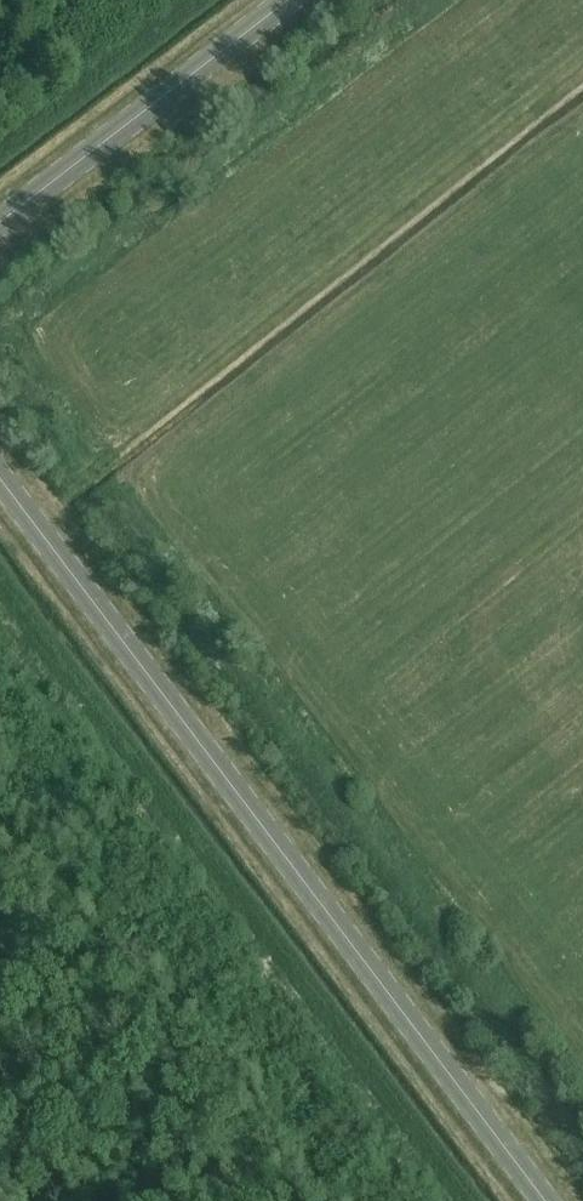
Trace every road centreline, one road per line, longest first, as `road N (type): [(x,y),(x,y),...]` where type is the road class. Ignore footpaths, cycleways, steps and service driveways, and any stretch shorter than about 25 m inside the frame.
road 1 (unclassified): [(0,474),(547,1200)]
road 2 (unclassified): [(287,0),(0,223)]

